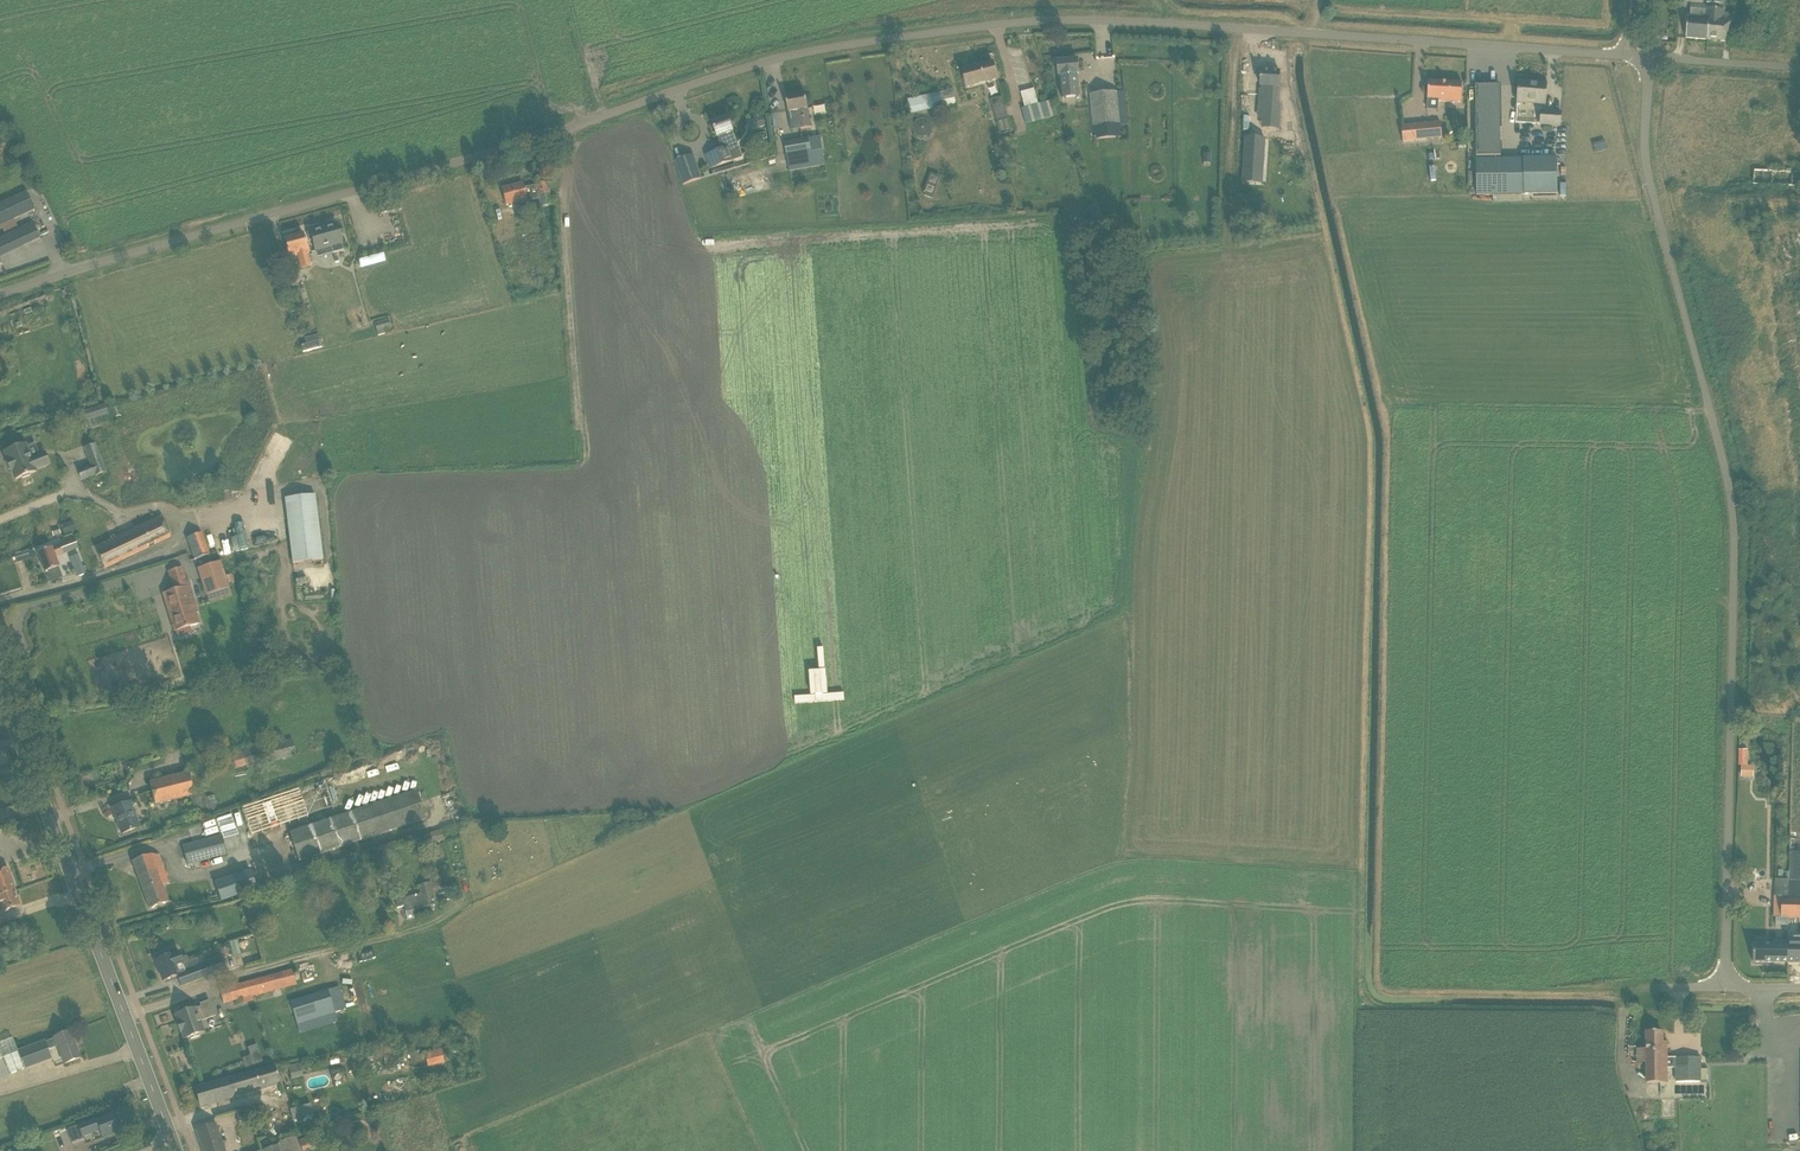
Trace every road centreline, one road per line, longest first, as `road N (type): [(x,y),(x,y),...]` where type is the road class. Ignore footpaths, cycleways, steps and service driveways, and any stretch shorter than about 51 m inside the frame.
road 1 (unclassified): [(0,300),(101,259),(373,186),(771,55),(862,36),(991,19),(1159,18),(1647,57)]
road 2 (unclassified): [(1799,993),(1749,993),(1725,970),(1736,526),(1657,205),(1647,57)]
road 3 (track): [(584,473),(577,122)]
road 4 (secondary): [(126,1019),(0,693)]
road 5 (unclassified): [(126,1019),(432,914)]
road 6 (unclassified): [(1799,64),(1647,57)]
road 7 (secondary): [(173,1142),(126,1019)]

